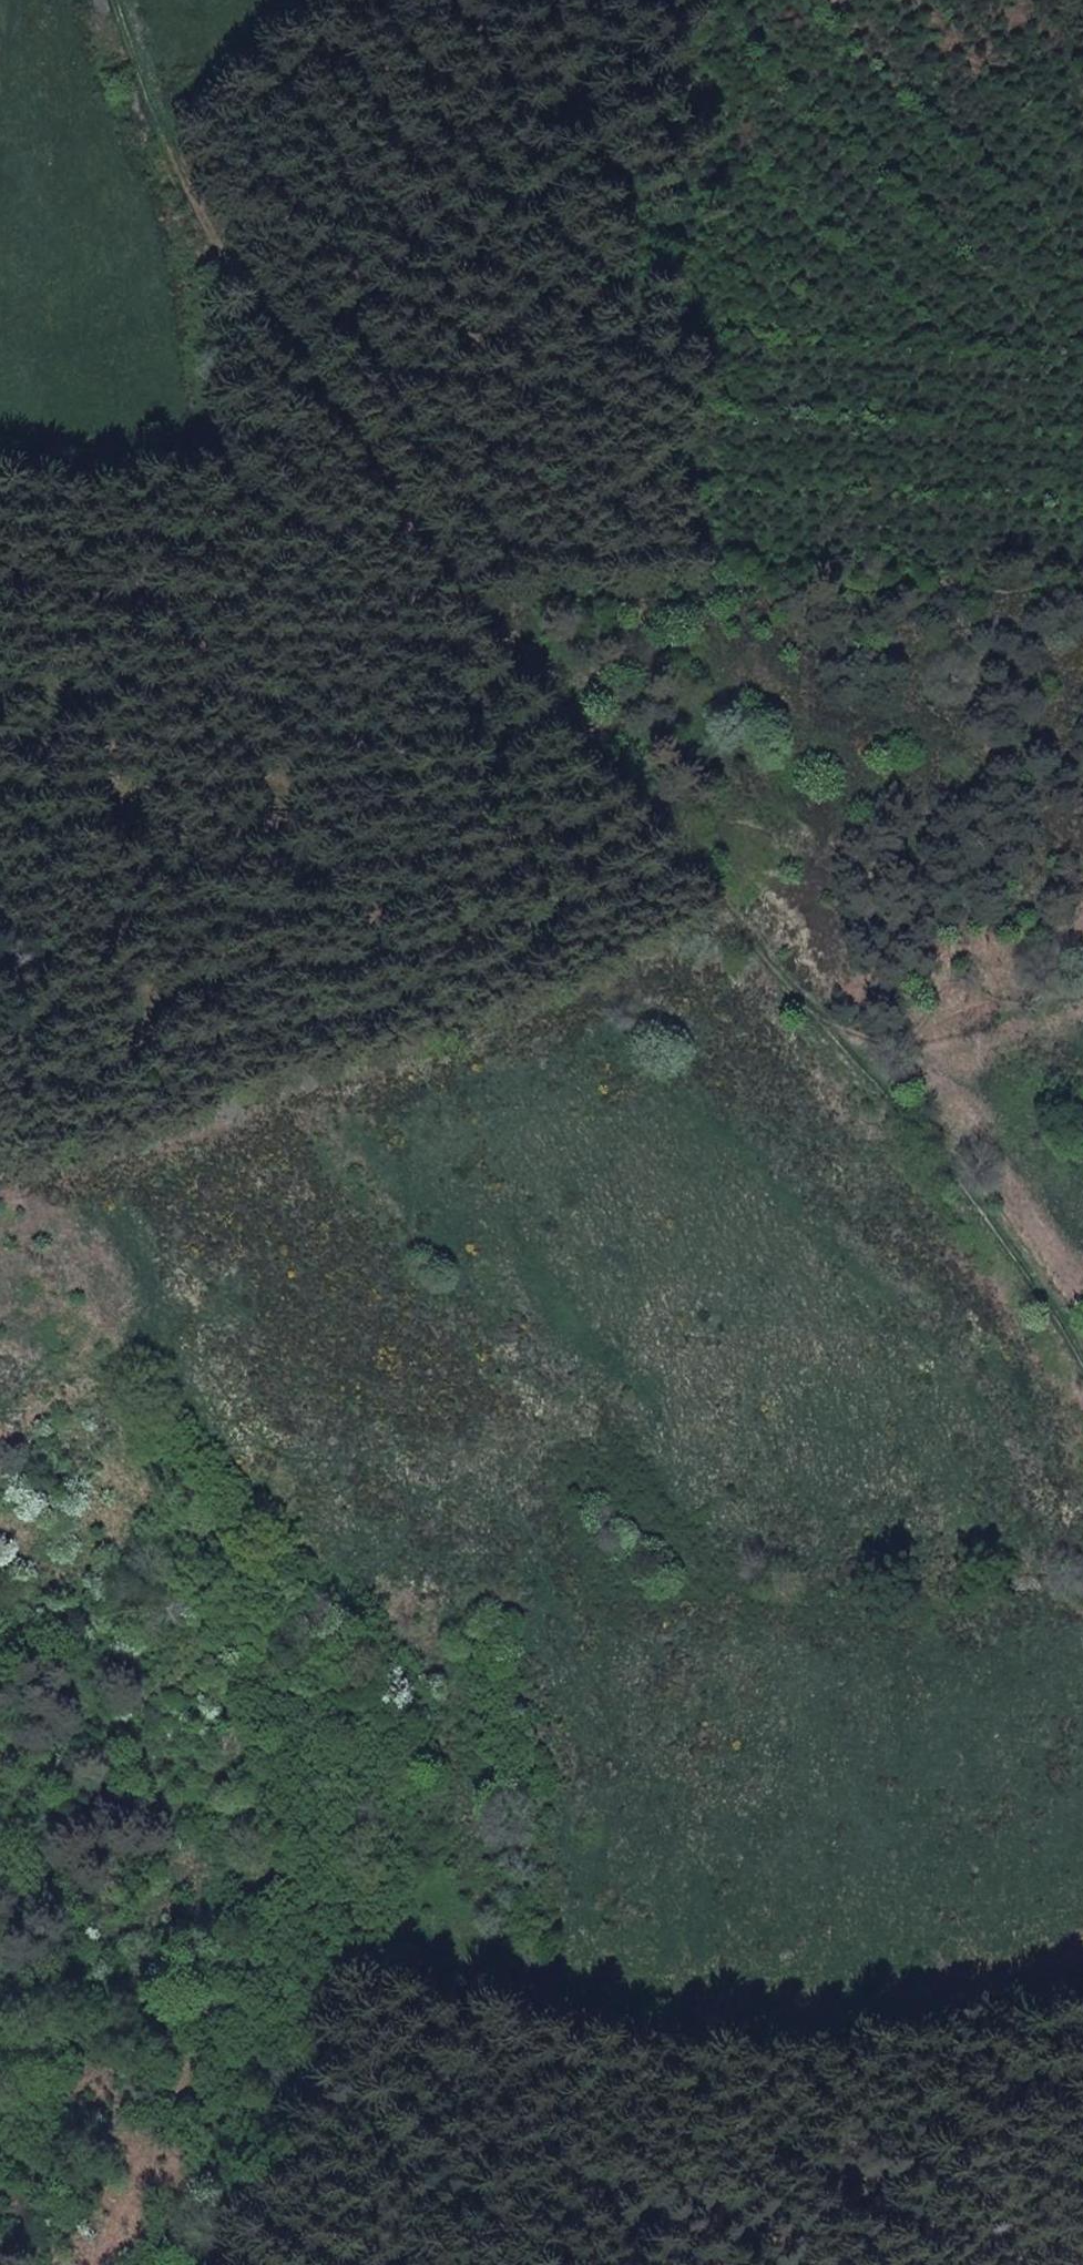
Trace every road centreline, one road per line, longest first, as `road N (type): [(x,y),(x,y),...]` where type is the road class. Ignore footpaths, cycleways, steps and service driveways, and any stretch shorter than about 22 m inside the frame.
road 1 (track): [(121,0),(165,116),(449,569),(986,1205),(1082,1363)]

